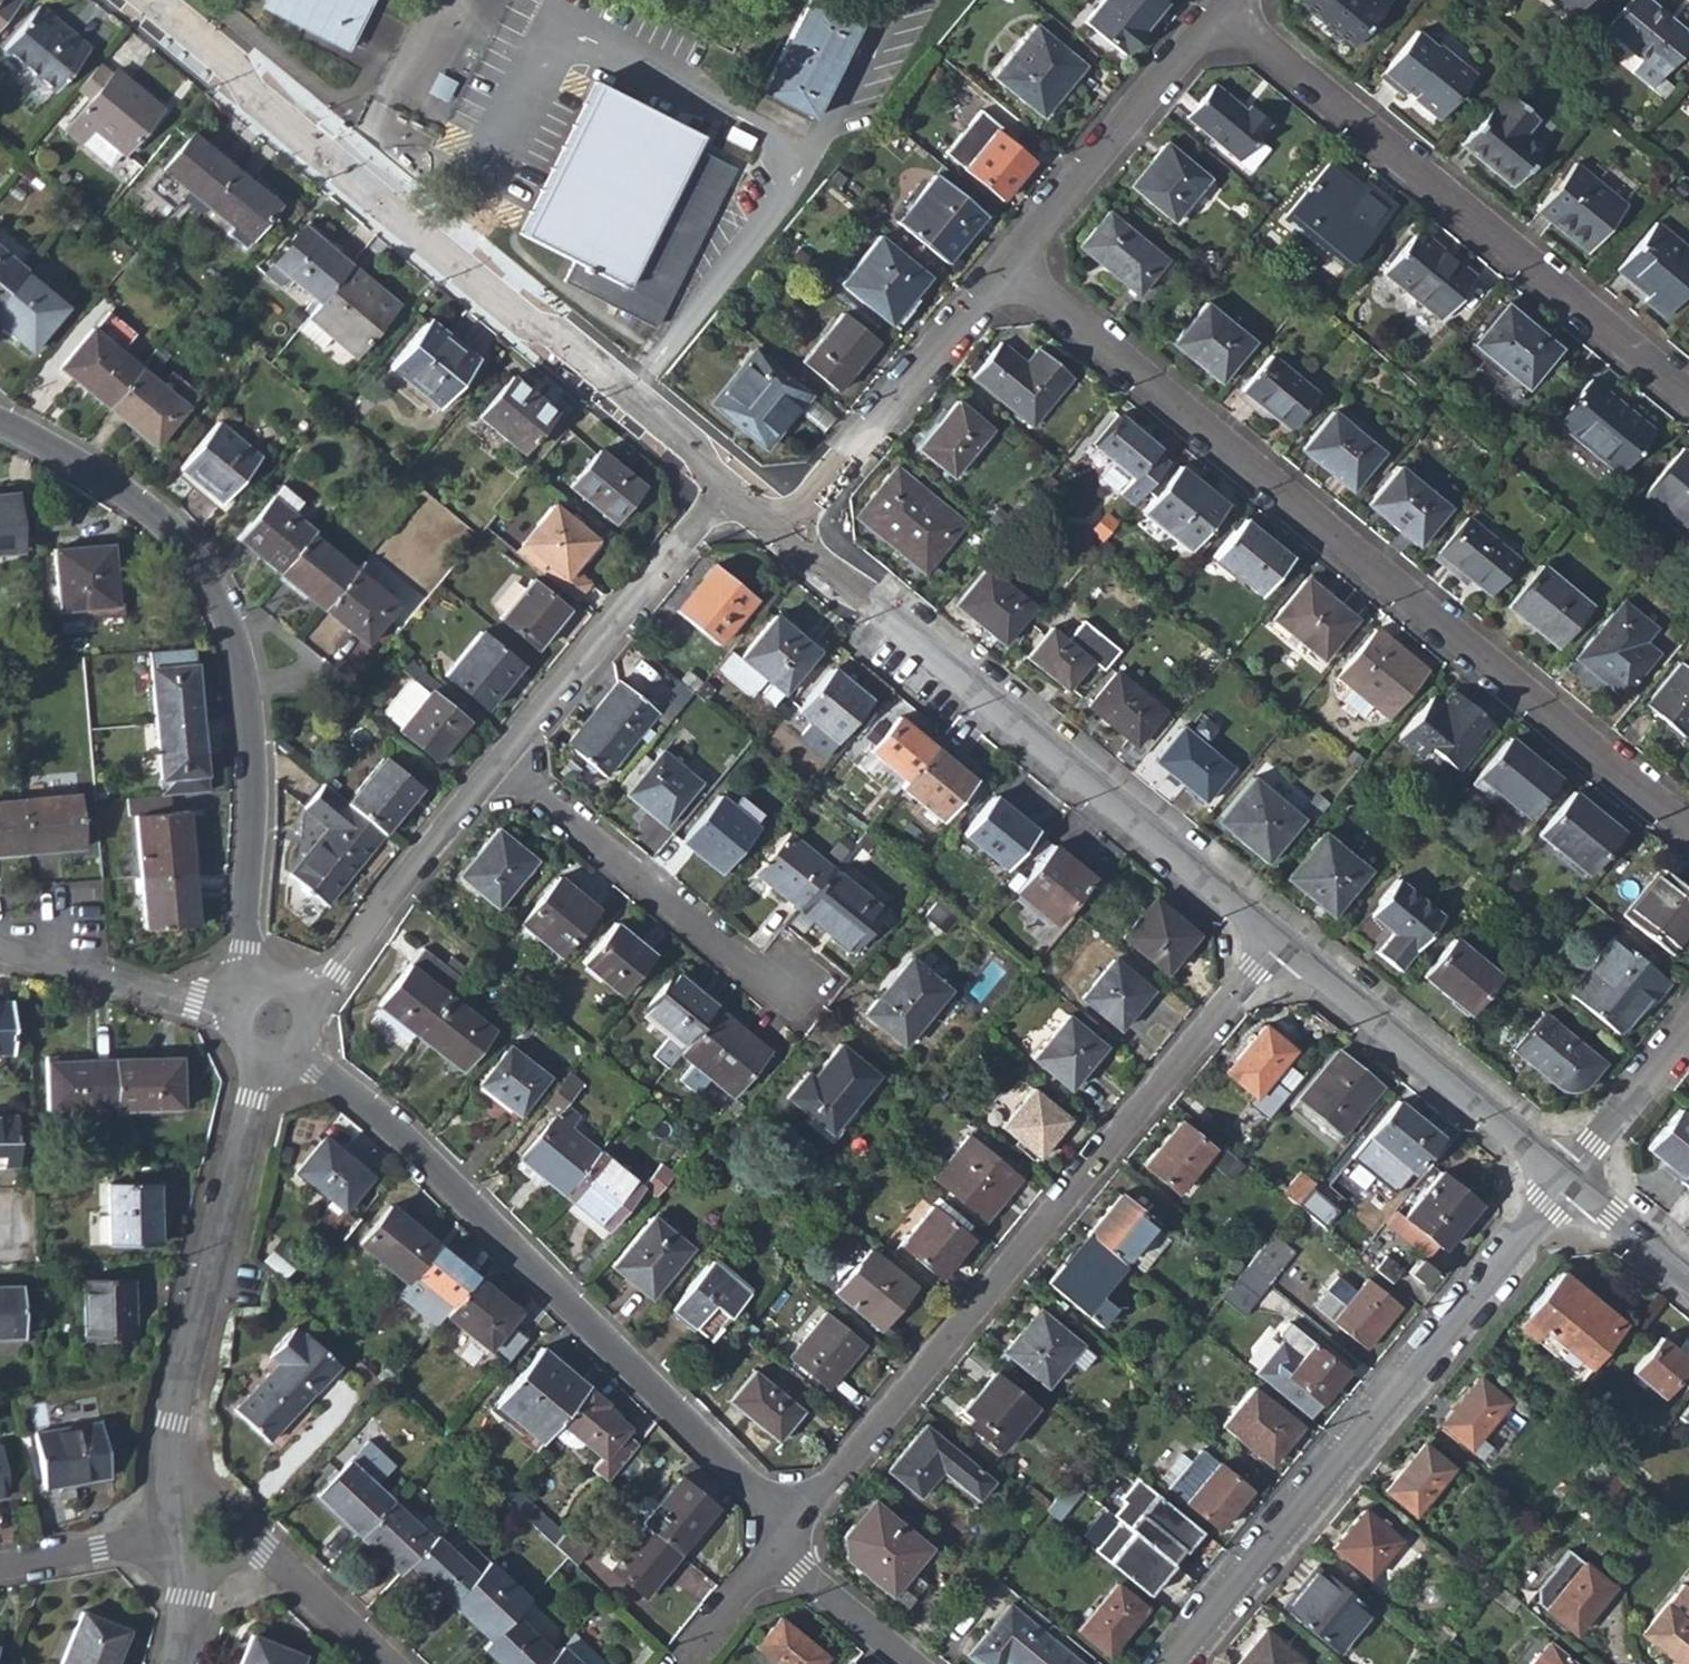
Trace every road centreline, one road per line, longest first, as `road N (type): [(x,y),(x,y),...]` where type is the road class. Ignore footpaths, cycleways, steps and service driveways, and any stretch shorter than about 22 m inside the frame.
road 1 (residential): [(1688,828),(1008,266)]
road 2 (residential): [(1278,941),(782,1538)]
road 3 (residential): [(730,487),(689,441),(255,95),(230,60),(157,0)]
road 4 (residential): [(782,1538),(757,1494),(432,1166),(298,1049)]
road 5 (residential): [(254,988),(244,944),(252,753),(244,684),(218,602),(177,538),(139,503),(0,421)]
road 6 (residential): [(1278,941),(786,533)]
road 7 (residential): [(1569,1181),(1173,1663)]
road 8 (residential): [(1219,12),(1688,399)]
road 9 (residential): [(264,1056),(172,1421),(172,1464)]
road 10 (residential): [(500,761),(754,972),(800,982)]
road 11 (residential): [(1569,1181),(1278,941)]
road 12 (residential): [(500,761),(730,487)]
road 13 (residential): [(1008,266),(786,533)]
road 14 (residential): [(1219,12),(1008,266)]
road 15 (residential): [(305,998),(344,962),(500,761)]
road 16 (residential): [(237,1013),(0,953)]
road 17 (residential): [(1569,1181),(1688,1034)]
road 18 (residential): [(183,1533),(0,1566)]
road 19 (residential): [(912,1663),(800,1570),(782,1538)]
road 20 (residential): [(387,1663),(253,1542)]
road 21 (residential): [(782,1538),(680,1663)]
road 22 (residential): [(1688,1279),(1569,1181)]

